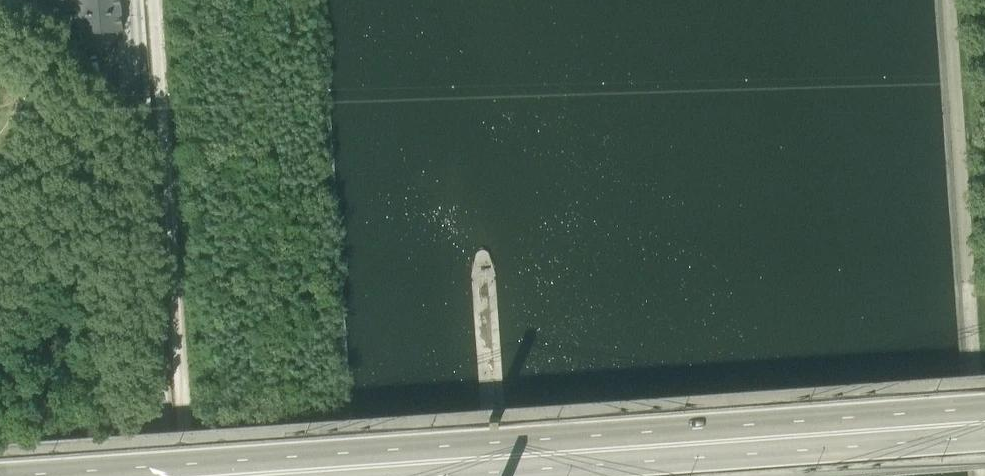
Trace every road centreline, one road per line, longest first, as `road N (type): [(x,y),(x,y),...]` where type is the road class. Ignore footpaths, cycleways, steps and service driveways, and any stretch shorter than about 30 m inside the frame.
road 1 (secondary): [(984,401),(0,470)]
road 2 (secondary): [(335,475),(984,429)]
road 3 (unclassified): [(138,93),(160,475)]
road 4 (unclassified): [(0,27),(138,93)]

